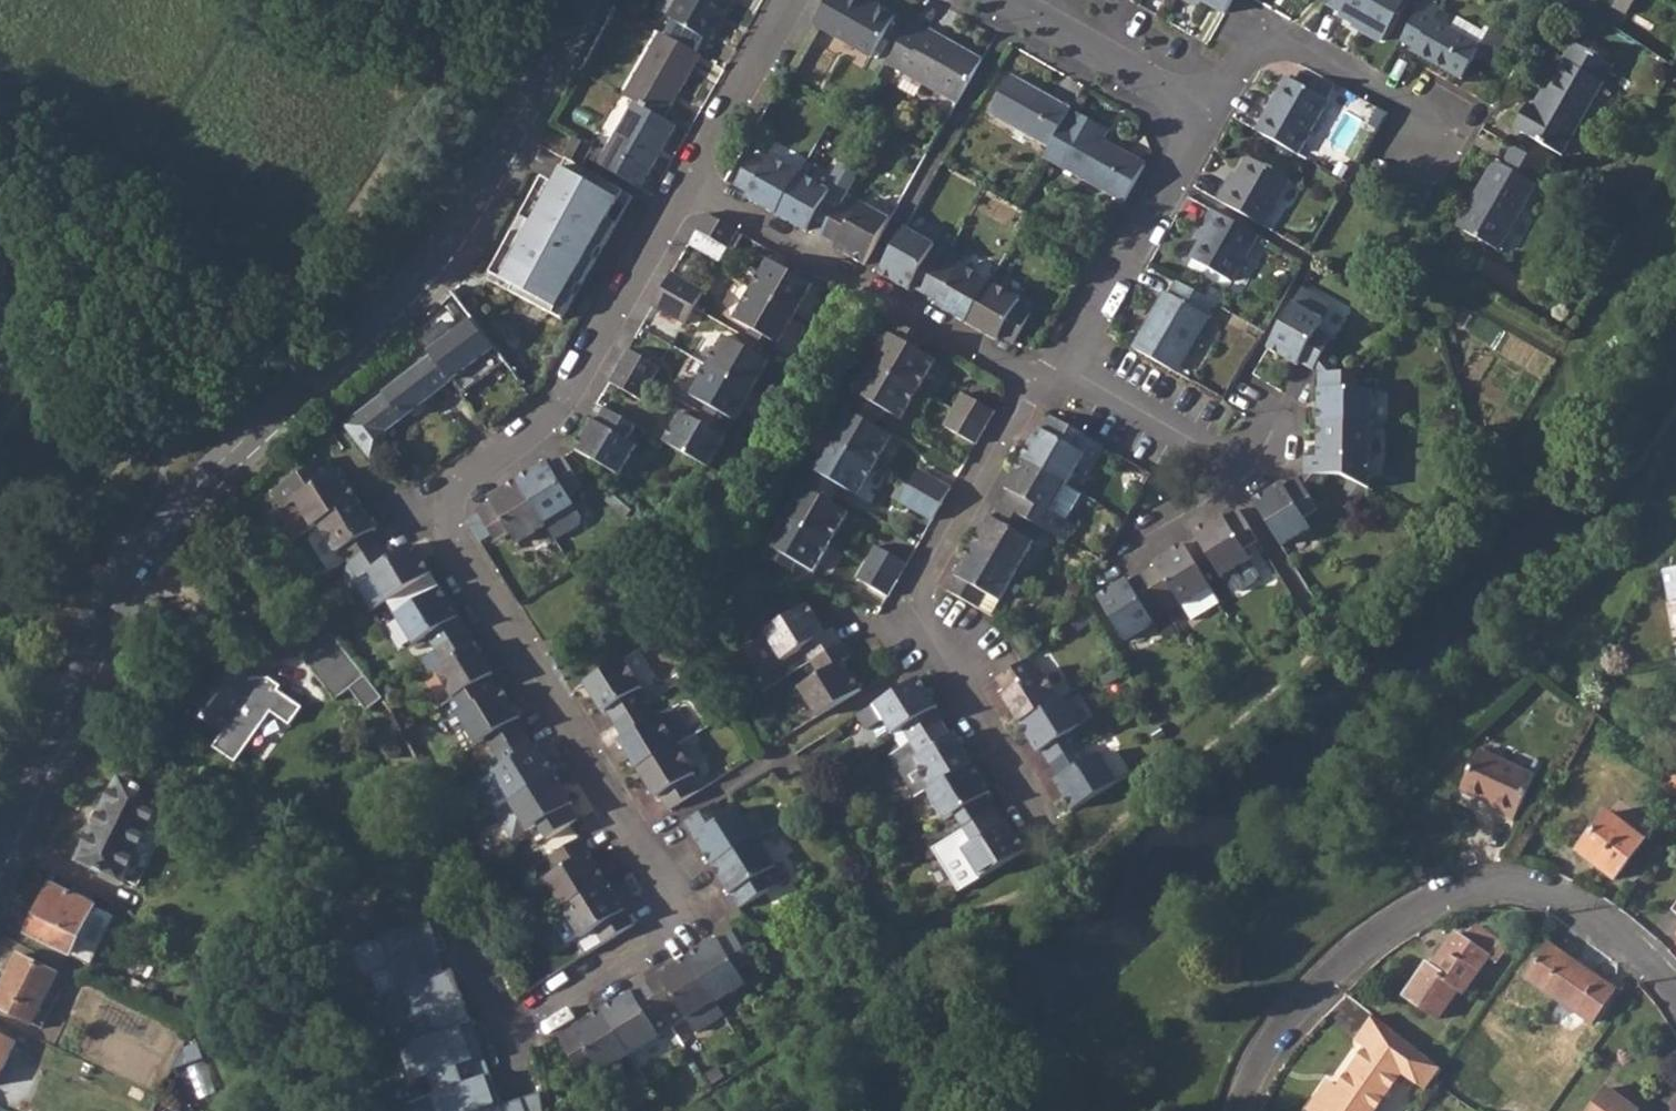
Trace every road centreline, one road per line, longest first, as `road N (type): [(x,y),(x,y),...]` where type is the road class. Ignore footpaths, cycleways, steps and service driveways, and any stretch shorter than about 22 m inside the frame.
road 1 (residential): [(689,187),(561,405),(461,483),(447,507),(452,535),(681,915),(525,1017)]
road 2 (tertiary): [(0,846),(117,605),(156,541),(218,462),(373,321),(454,230),(582,0)]
road 3 (residential): [(1675,999),(1647,963),(1541,894),(1453,896),(1347,961),(1278,1028),(1235,1110)]
road 4 (residential): [(1046,392),(913,619),(1054,832)]
road 5 (residential): [(689,187),(1046,392)]
road 6 (residential): [(1207,117),(1253,49),(1284,39),(1452,135)]
road 7 (residential): [(1056,375),(1207,117)]
road 8 (residential): [(998,0),(1207,117)]
road 9 (residential): [(1249,477),(1056,375)]
road 10 (residential): [(796,0),(689,187)]
road 11 (track): [(790,748),(937,655)]
road 12 (residential): [(1126,548),(1249,477)]

